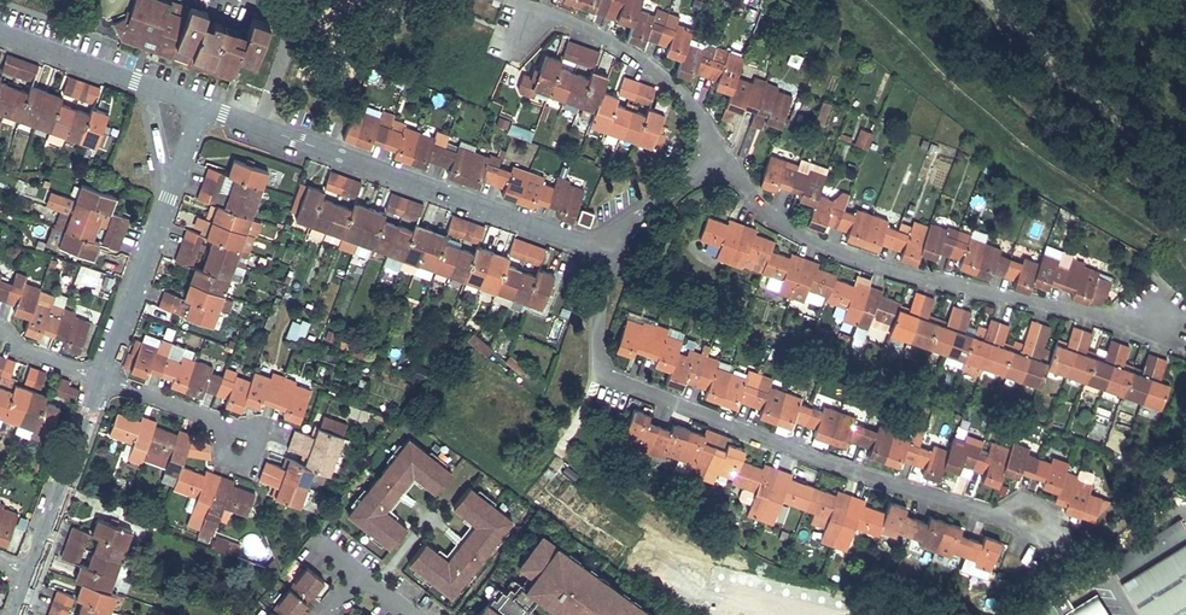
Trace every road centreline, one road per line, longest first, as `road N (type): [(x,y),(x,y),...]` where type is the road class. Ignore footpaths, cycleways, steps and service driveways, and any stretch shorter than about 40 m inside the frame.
road 1 (residential): [(603,250),(604,371),(1046,537)]
road 2 (residential): [(713,165),(834,252),(1108,319),(1158,319)]
road 3 (residential): [(603,250),(202,108)]
road 4 (residential): [(202,108),(102,380)]
road 5 (track): [(1185,192),(988,0)]
road 6 (residential): [(531,19),(566,20),(661,70),(707,128),(713,165)]
road 7 (residential): [(202,108),(0,33)]
road 8 (residential): [(102,380),(30,572)]
road 9 (residential): [(102,380),(218,421),(238,448)]
road 10 (residential): [(603,250),(621,222),(713,165)]

